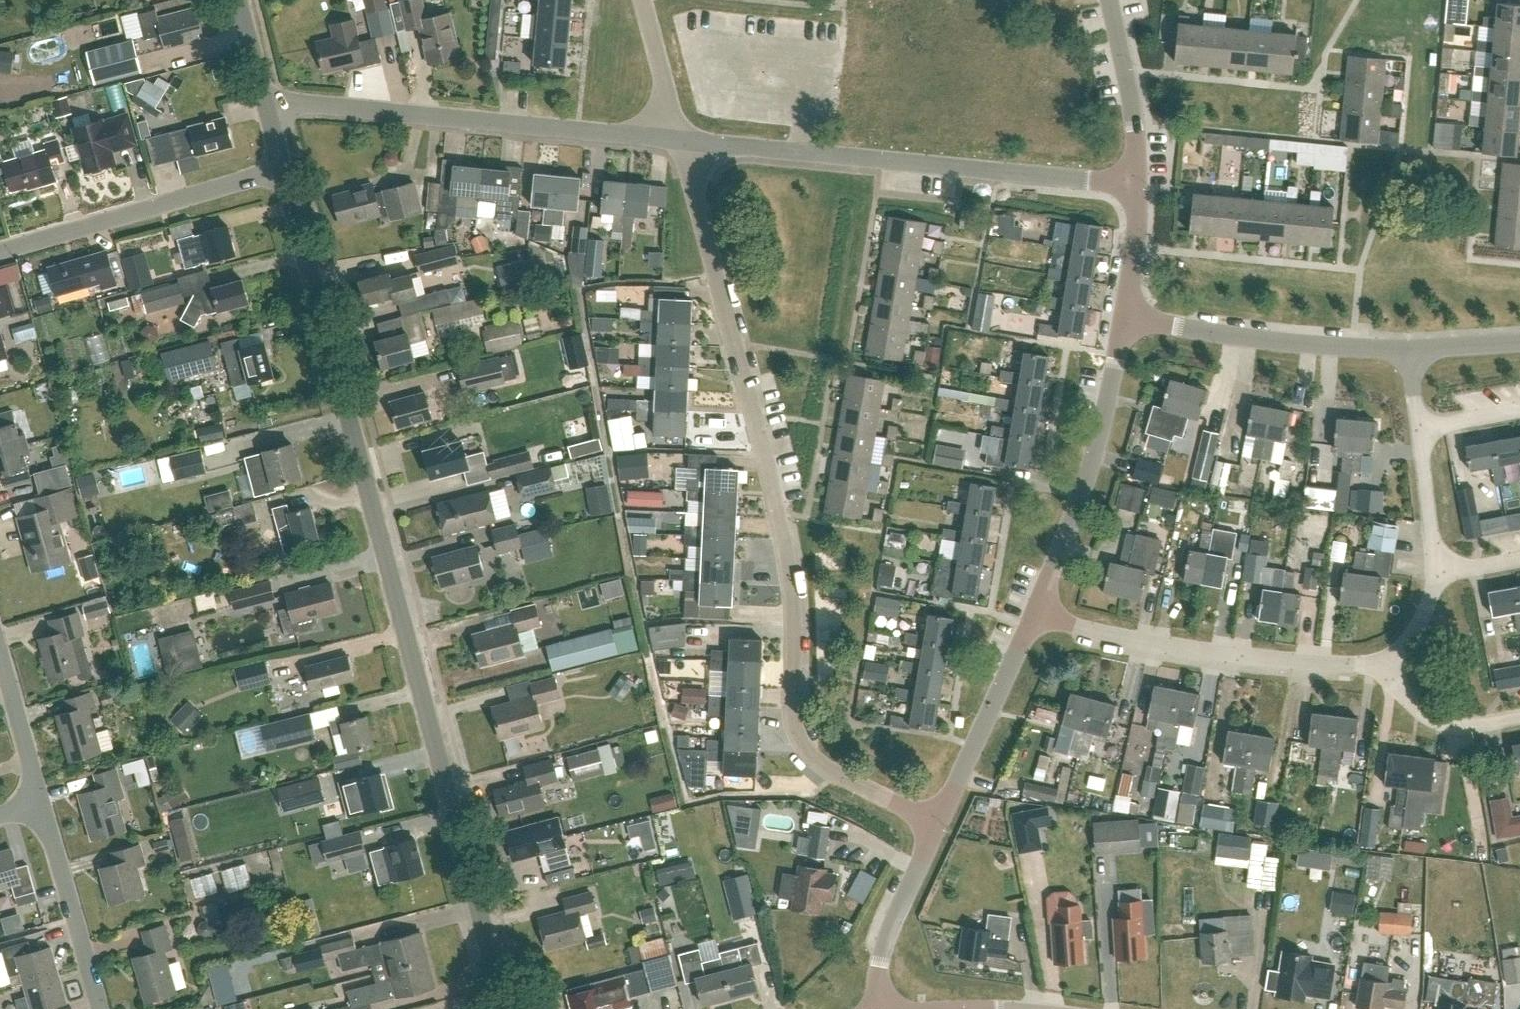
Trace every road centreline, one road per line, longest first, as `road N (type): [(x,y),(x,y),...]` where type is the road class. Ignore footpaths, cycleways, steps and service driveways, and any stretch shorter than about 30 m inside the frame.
road 1 (unclassified): [(504,1008),(281,168)]
road 2 (residential): [(939,829),(830,768),(800,737),(792,690),(794,597),(775,489),(680,140)]
road 3 (residential): [(1136,186),(680,140)]
road 4 (residential): [(680,140),(265,105)]
road 5 (residential): [(1037,614),(1137,643),(1239,658),(1387,662)]
road 6 (residential): [(1037,614),(1104,422),(1125,316)]
road 7 (residential): [(0,251),(281,168)]
road 8 (unclassified): [(1125,316),(1411,352)]
road 9 (residential): [(939,829),(1037,614)]
road 10 (residential): [(98,1008),(41,802)]
road 11 (residential): [(881,1008),(882,960),(939,829)]
road 12 (residential): [(1136,186),(1137,128),(1109,0)]
road 13 (residential): [(1519,719),(1462,729),(1429,719),(1387,662)]
road 14 (residential): [(41,802),(0,657)]
road 15 (residential): [(680,140),(643,0)]
road 16 (residential): [(1435,572),(1419,430)]
road 17 (residential): [(1125,316),(1136,186)]

